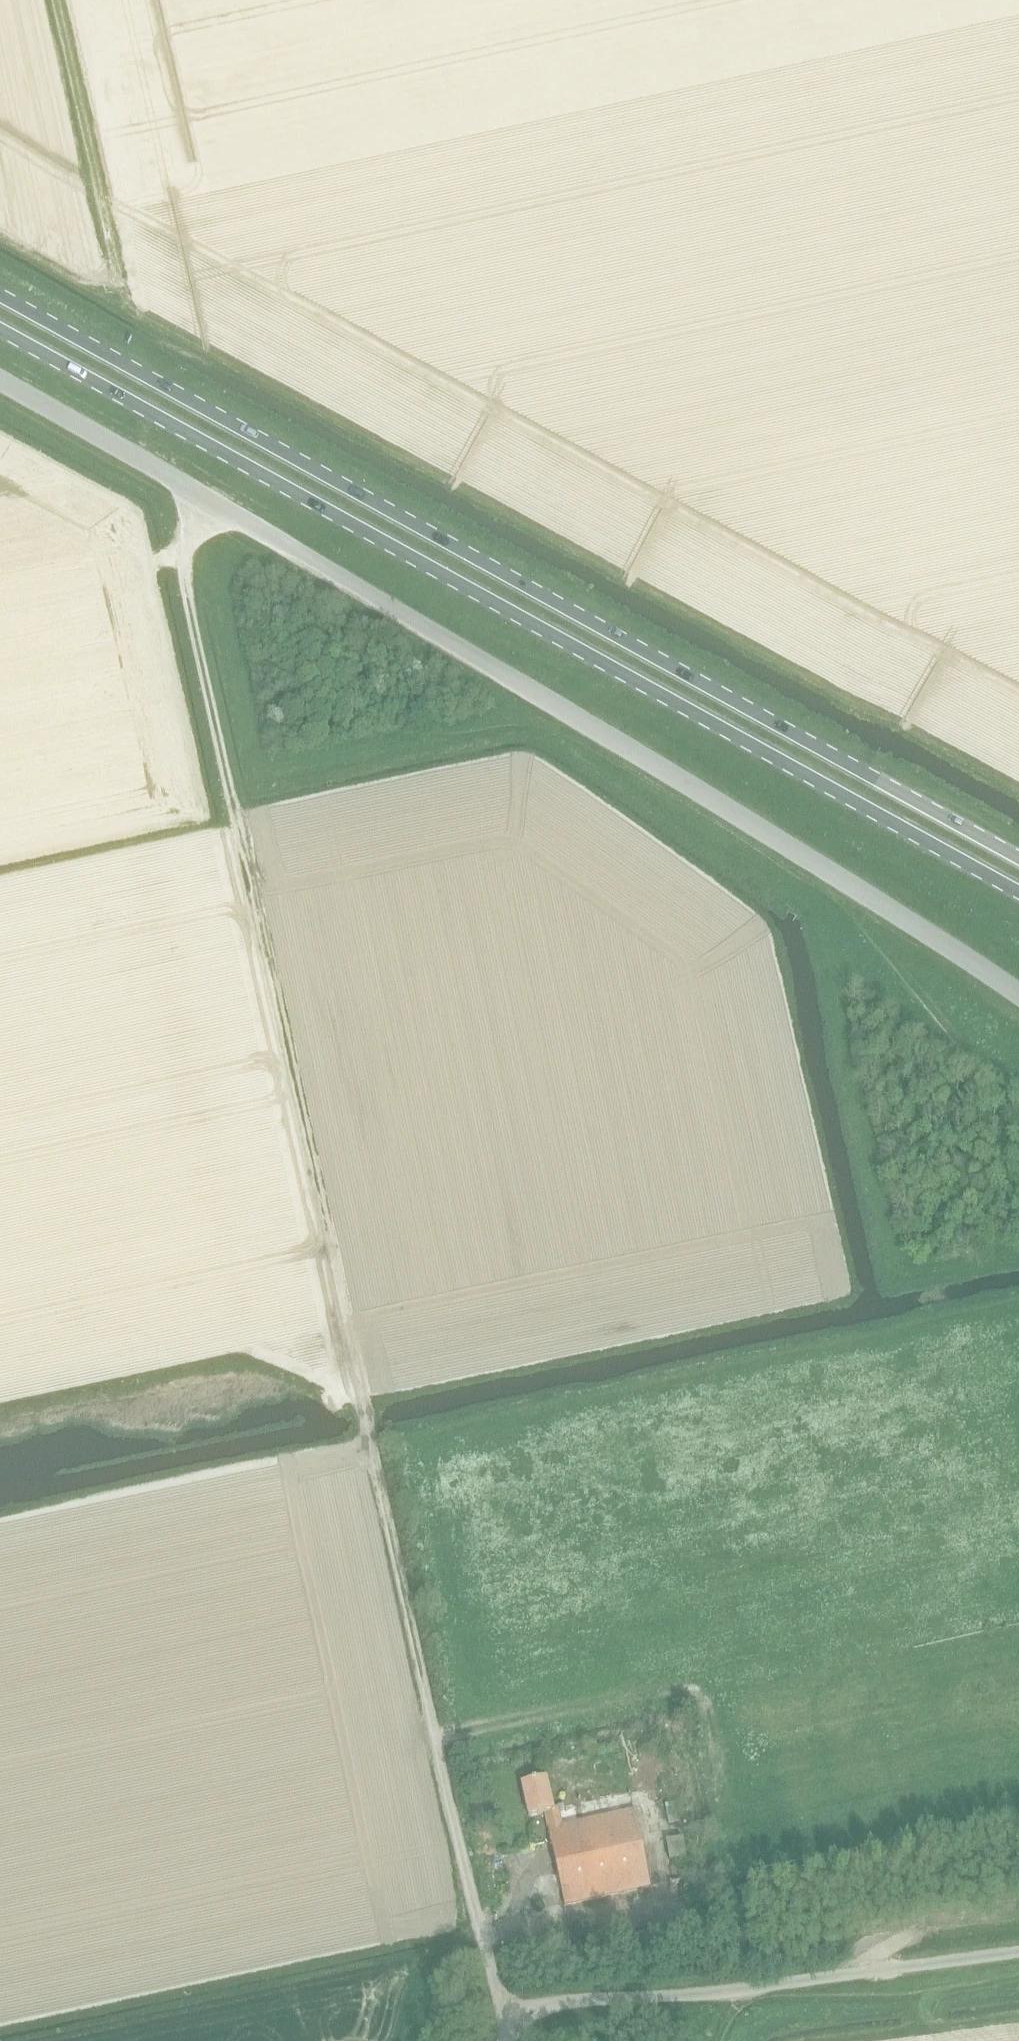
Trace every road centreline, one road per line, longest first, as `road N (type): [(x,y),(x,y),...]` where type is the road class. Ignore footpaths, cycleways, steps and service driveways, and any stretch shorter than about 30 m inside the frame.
road 1 (unclassified): [(504,2010),(424,1681),(189,601),(188,536),(209,498)]
road 2 (primary): [(1018,861),(0,296)]
road 3 (primary): [(0,329),(1018,893)]
road 4 (unclassified): [(1018,996),(565,705),(209,498)]
road 5 (unclassified): [(504,2010),(741,1991),(1018,1951)]
road 6 (track): [(1018,1975),(936,1993),(768,1999),(741,1991),(720,2040)]
road 7 (track): [(55,0),(115,276)]
road 8 (unclassified): [(209,498),(0,380)]

